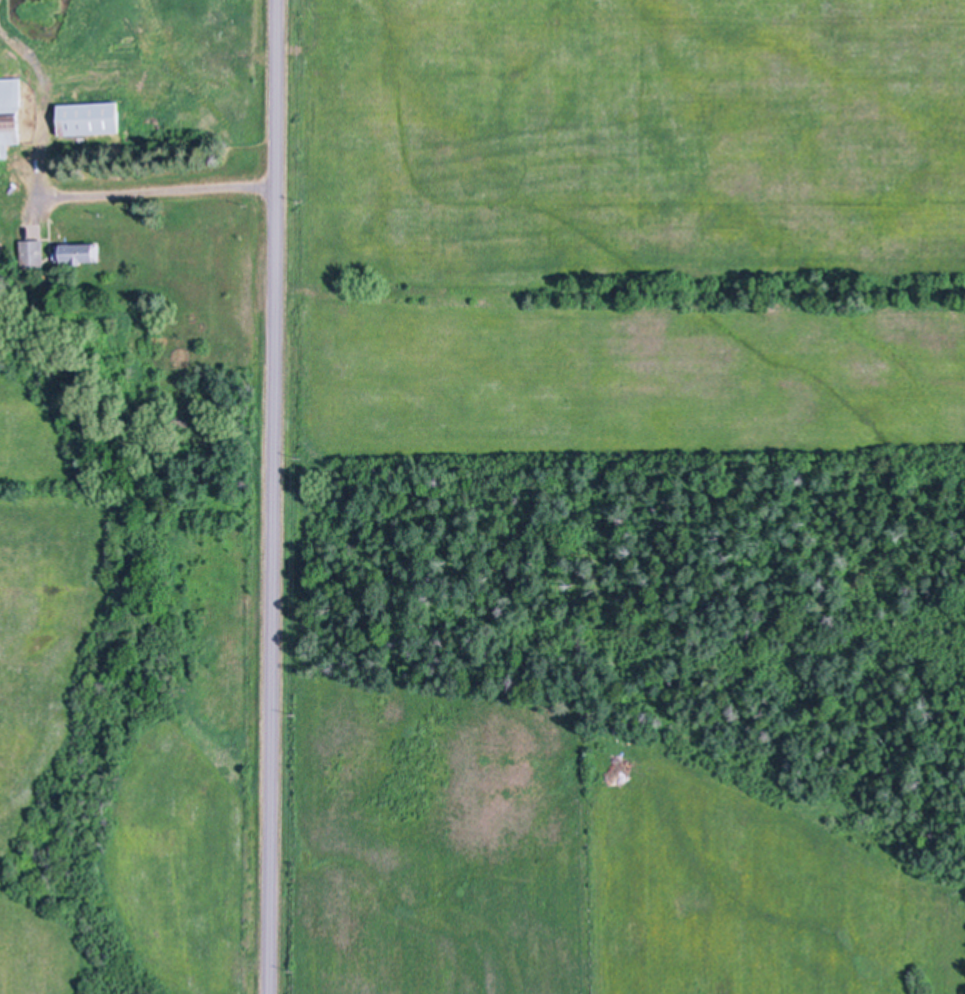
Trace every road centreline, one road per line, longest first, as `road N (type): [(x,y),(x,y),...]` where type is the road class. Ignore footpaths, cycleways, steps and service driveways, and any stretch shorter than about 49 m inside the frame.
road 1 (residential): [(276,0),(268,993)]

